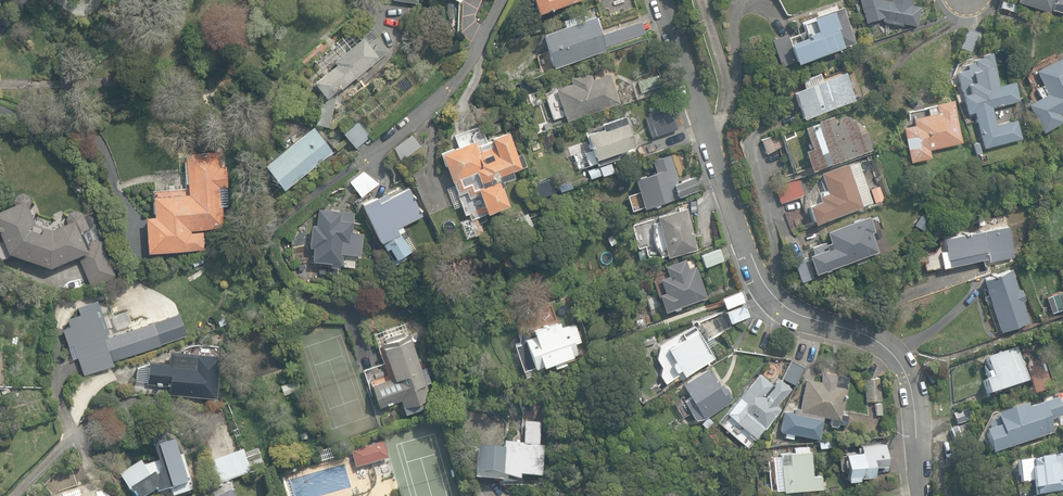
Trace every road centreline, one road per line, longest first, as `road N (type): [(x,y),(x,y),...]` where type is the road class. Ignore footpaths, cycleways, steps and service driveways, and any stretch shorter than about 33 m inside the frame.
road 1 (residential): [(664,0),(769,292),(800,315),(863,333),(890,351),(908,376),(920,495)]
road 2 (residential): [(373,153),(459,77),(502,0)]

